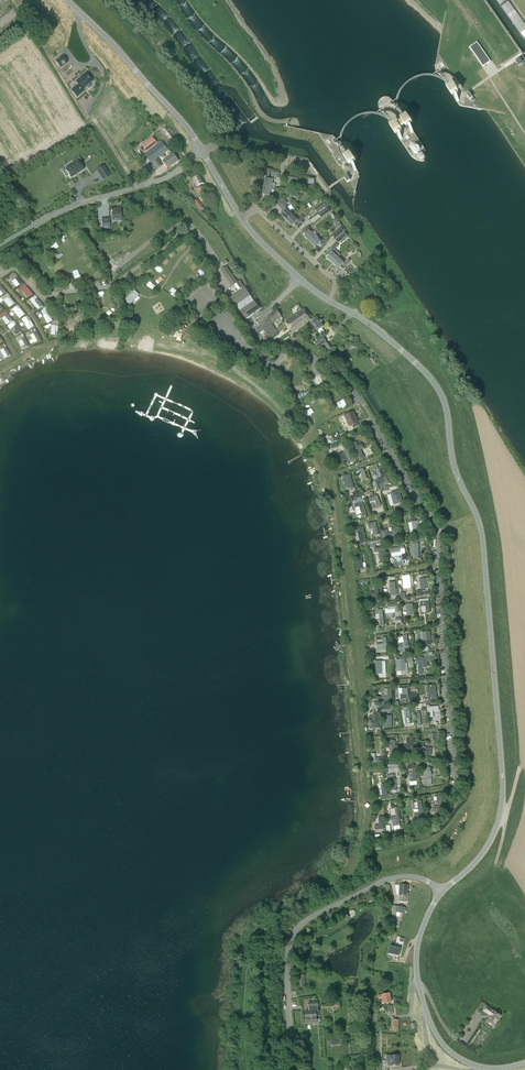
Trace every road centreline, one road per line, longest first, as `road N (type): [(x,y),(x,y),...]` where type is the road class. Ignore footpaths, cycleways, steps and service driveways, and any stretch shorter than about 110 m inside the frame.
road 1 (tertiary): [(442,893),(481,858),(502,805),(479,522),(454,467),(439,389),(375,328),(328,301)]
road 2 (track): [(517,776),(495,519),(436,368),(397,332),(366,322)]
road 3 (unclassified): [(298,1069),(288,1012),(295,933),(392,878),(419,878),(442,893)]
road 4 (tertiary): [(524,1063),(470,1064),(447,1049),(430,1021),(416,954),(442,893)]
road 5 (residential): [(0,245),(52,215),(157,182),(200,148)]
road 6 (tertiary): [(200,148),(67,0)]
road 7 (residential): [(328,301),(335,283),(329,275),(254,207)]

